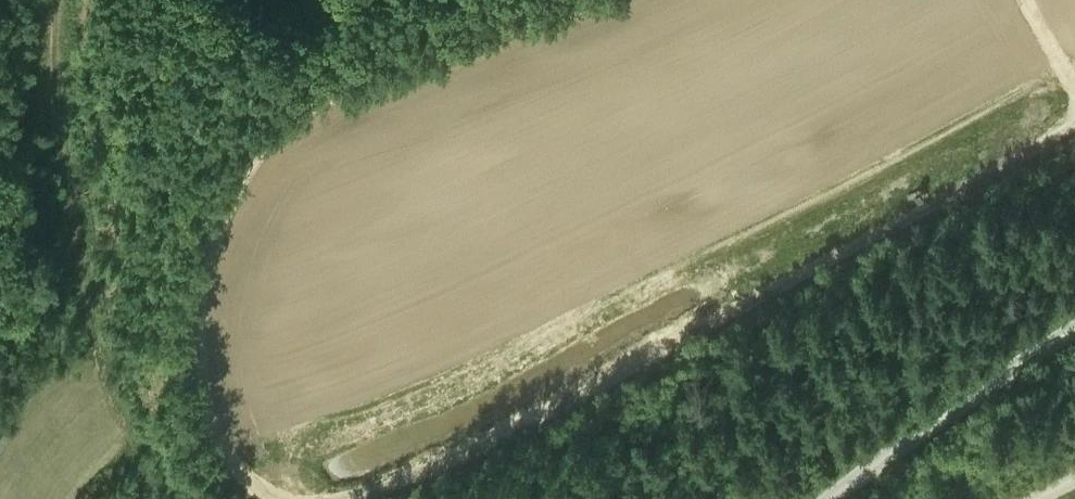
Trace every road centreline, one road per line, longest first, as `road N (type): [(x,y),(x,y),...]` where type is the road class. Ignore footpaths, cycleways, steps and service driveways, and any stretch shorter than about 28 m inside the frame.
road 1 (track): [(1074,135),(376,498)]
road 2 (track): [(267,498),(239,481),(197,391),(200,290),(227,202),(284,121),(371,72),(568,0)]
road 3 (track): [(58,0),(62,168),(101,404)]
road 4 (track): [(820,498),(1074,337)]
road 5 (track): [(40,498),(39,477),(63,430),(101,404)]

